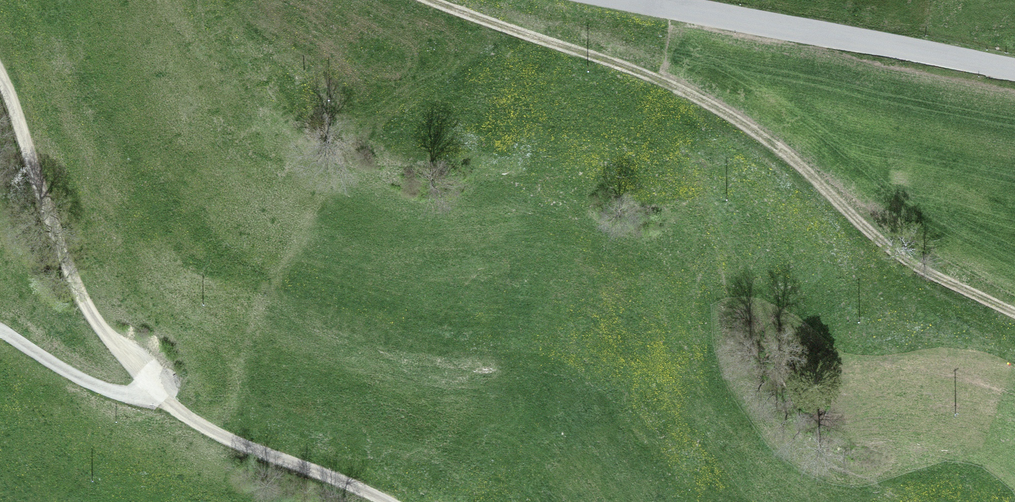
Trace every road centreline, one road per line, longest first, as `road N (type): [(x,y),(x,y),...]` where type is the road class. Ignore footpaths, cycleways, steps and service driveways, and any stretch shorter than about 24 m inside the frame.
road 1 (track): [(431,0),(643,76),(726,120),(918,272),(1014,319)]
road 2 (track): [(0,338),(112,398),(133,401),(151,392),(74,300),(0,86)]
road 3 (tertiary): [(1014,70),(637,0)]
road 4 (track): [(151,392),(211,437),(378,501)]

